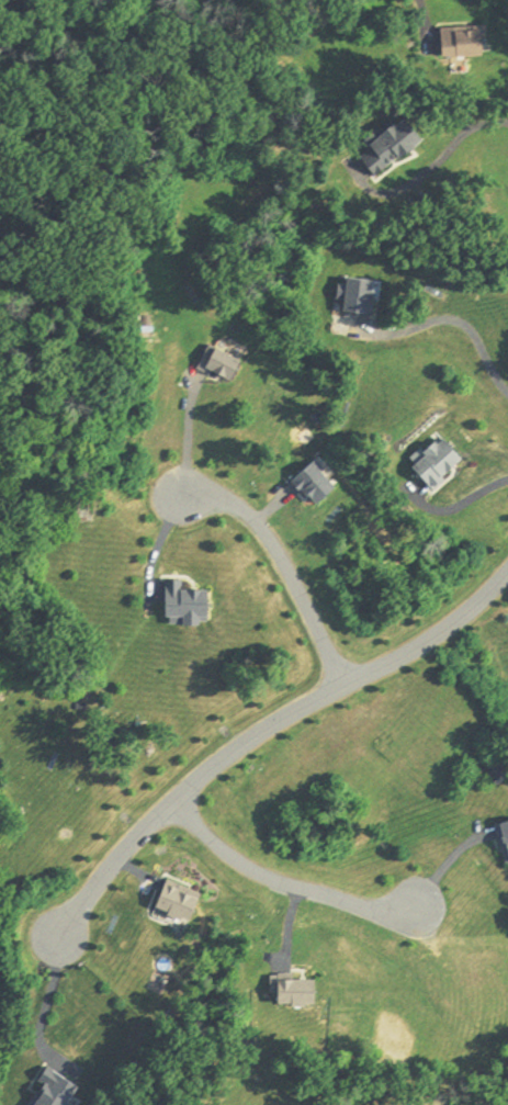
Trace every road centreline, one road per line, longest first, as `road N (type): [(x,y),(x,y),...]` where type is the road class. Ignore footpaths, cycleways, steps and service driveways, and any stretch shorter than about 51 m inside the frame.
road 1 (residential): [(507,571),(445,628),(247,737),(148,825),(58,934)]
road 2 (residential): [(419,909),(339,904),(282,884),(222,855),(172,801)]
road 3 (residential): [(183,495),(239,507),(270,538),(342,683)]

